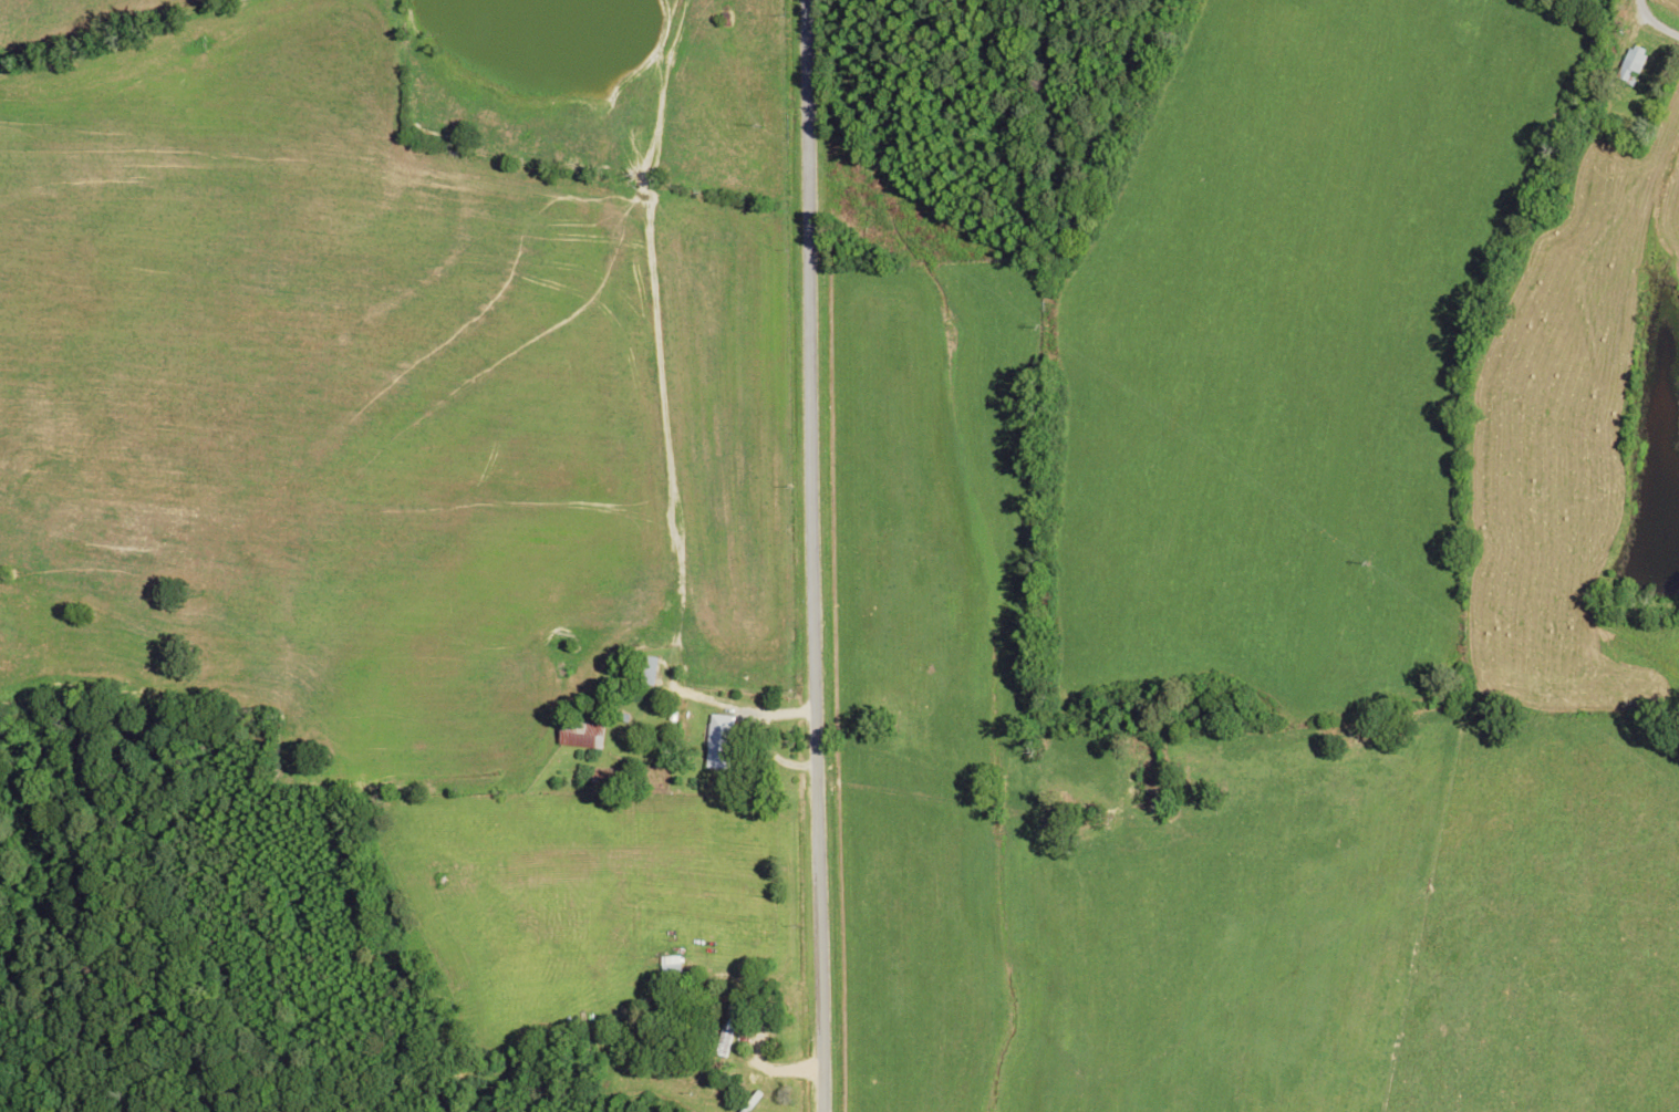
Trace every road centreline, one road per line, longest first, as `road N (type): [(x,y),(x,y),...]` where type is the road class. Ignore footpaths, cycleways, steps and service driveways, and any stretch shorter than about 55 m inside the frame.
road 1 (residential): [(819,1111),(799,0)]

